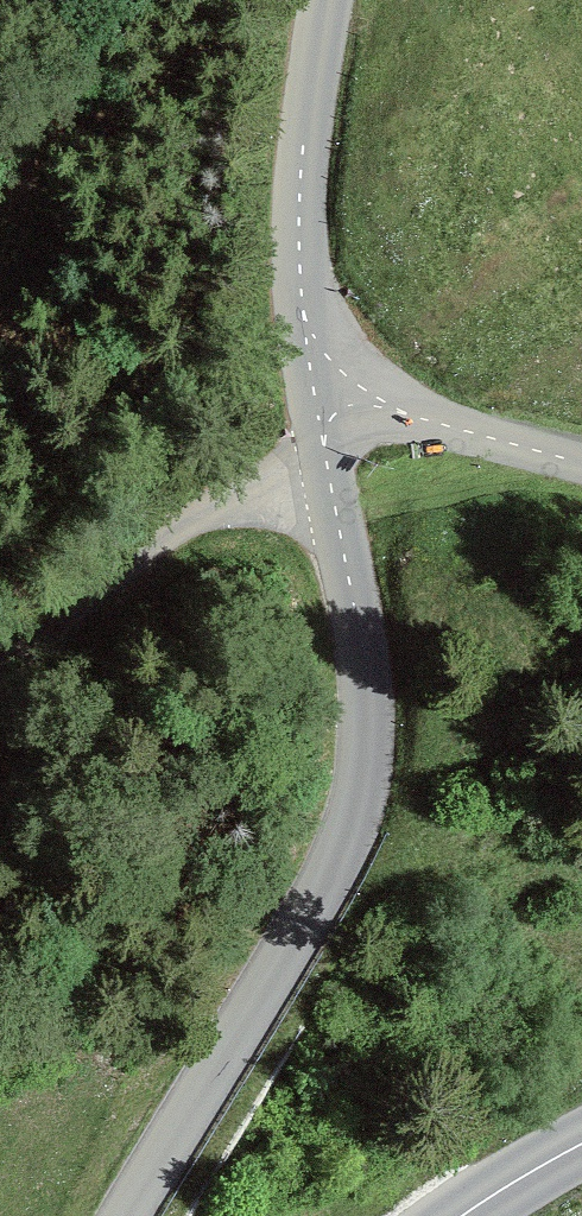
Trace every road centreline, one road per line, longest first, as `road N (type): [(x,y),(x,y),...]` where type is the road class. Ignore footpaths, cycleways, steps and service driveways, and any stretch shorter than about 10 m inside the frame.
road 1 (tertiary): [(313,387),(364,665),(362,788),(315,906),(125,1215)]
road 2 (track): [(0,678),(227,494),(329,477)]
road 3 (tertiary): [(313,387),(299,204),(325,0)]
road 4 (tertiary): [(581,464),(313,387)]
road 5 (secondary): [(459,1215),(581,1145)]

